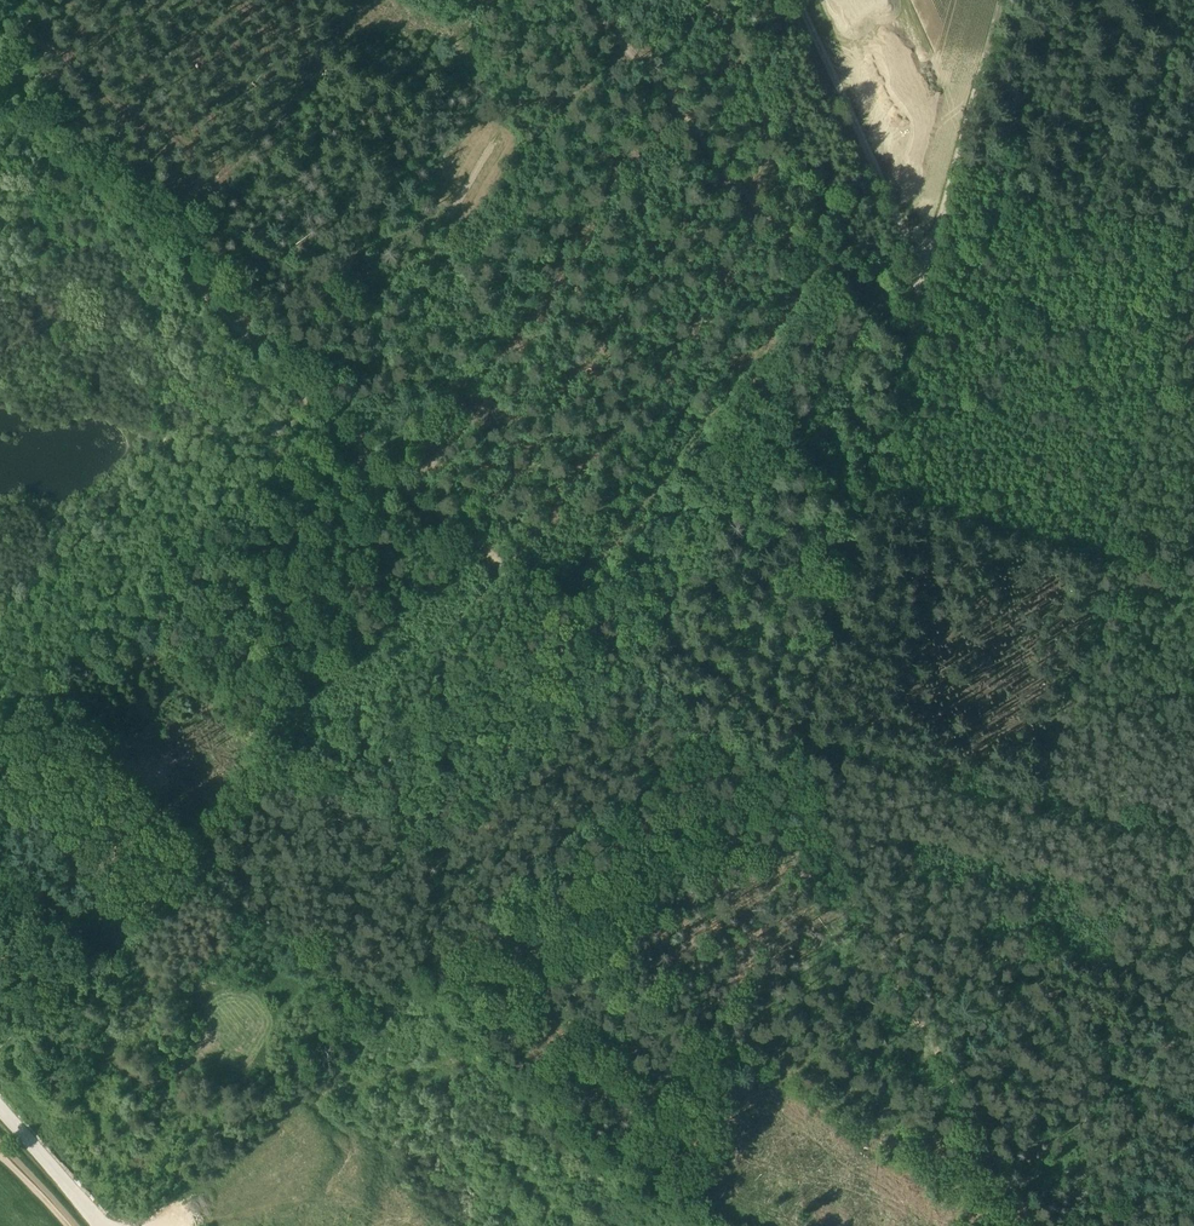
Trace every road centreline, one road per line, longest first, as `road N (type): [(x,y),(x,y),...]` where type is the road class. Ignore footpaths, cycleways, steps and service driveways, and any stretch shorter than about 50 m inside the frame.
road 1 (track): [(0,108),(40,131),(339,432),(772,780)]
road 2 (track): [(1000,0),(801,724),(772,780)]
road 3 (track): [(513,571),(0,1043)]
road 4 (track): [(772,780),(1034,1225)]
road 5 (track): [(922,280),(843,262),(786,235),(583,0)]
road 6 (track): [(486,1035),(763,772)]
road 7 (track): [(1193,887),(1104,1225)]
road 8 (track): [(924,274),(797,0)]
road 9 (track): [(288,382),(384,245),(431,217)]

